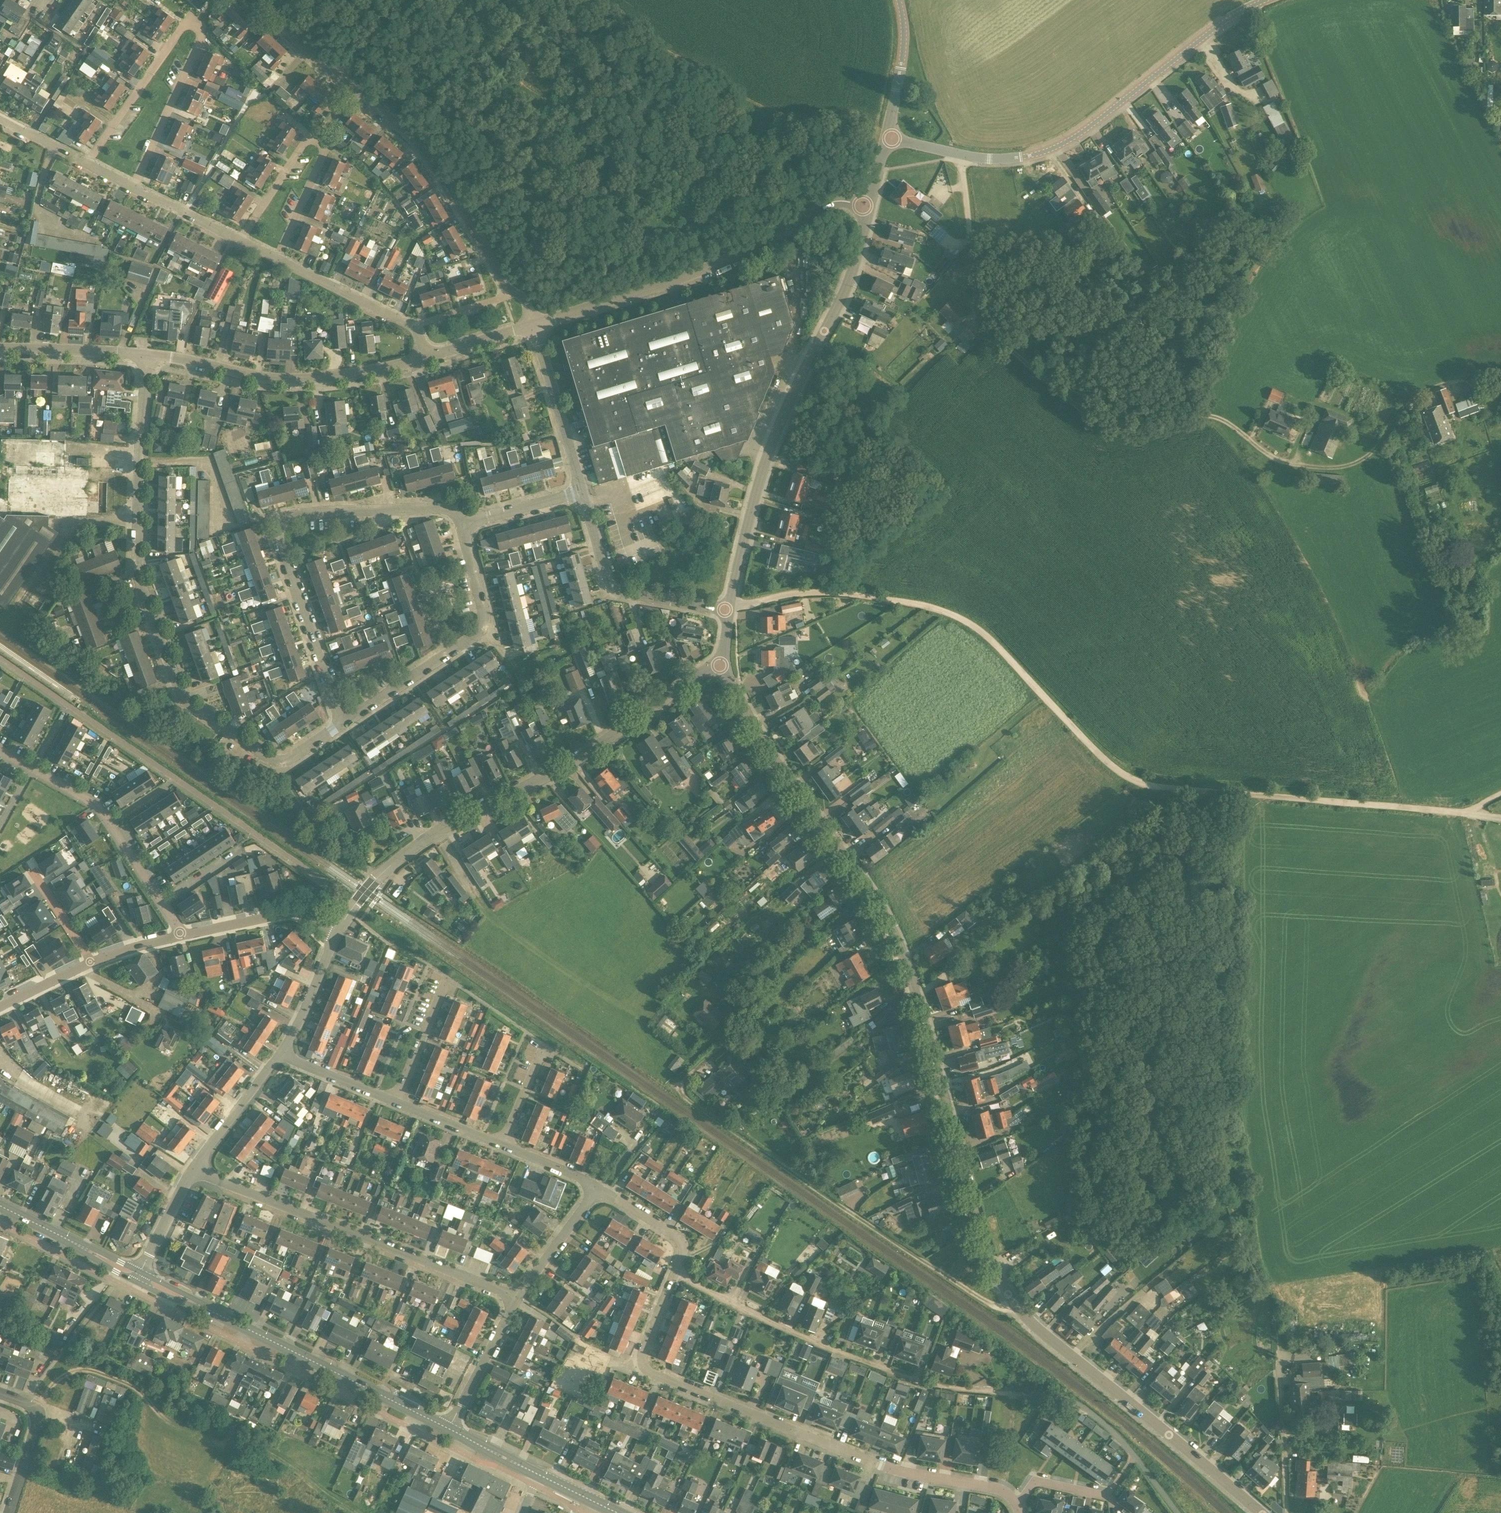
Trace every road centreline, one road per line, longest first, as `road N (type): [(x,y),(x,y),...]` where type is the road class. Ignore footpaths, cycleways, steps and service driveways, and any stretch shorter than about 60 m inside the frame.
road 1 (residential): [(1261,1512),(1013,1306),(980,1238),(895,938),(747,717),(723,666)]
road 2 (track): [(959,154),(976,305),(1011,351),(1111,430),(1219,419),(1290,463),(1322,469),(1355,465),(1434,384),(1500,381)]
road 3 (track): [(729,609),(840,593),(950,613),(985,630),(1121,776),(1150,790),(1241,795)]
road 4 (unclassified): [(1178,1512),(1113,1433),(1073,1402),(902,1376),(767,1322),(676,1274)]
road 5 (residential): [(348,728),(294,762),(277,764),(183,698),(137,572),(148,354)]
road 6 (residential): [(1017,1505),(986,1486),(883,1468),(646,1370),(642,1353),(676,1274)]
road 7 (residential): [(339,929),(376,879),(424,840),(587,754),(723,666)]
road 8 (track): [(1013,1306),(981,1299),(684,1095),(687,1075),(716,1050)]
road 9 (residential): [(729,609),(757,488),(846,294),(872,206)]
road 10 (residential): [(348,728),(277,522),(305,512),(461,516)]
road 11 (residential): [(534,330),(713,265),(836,202),(872,206)]
road 12 (residential): [(86,163),(185,24),(198,25),(203,37),(132,187)]
road 13 (residential): [(517,1297),(192,1170)]
road 14 (secondary): [(448,1429),(138,1277)]
road 15 (residential): [(534,330),(525,303),(504,295),(493,258),(427,151),(351,91)]
road 16 (unclassified): [(1022,157),(1079,134),(1209,31),(1265,0)]
road 17 (residential): [(461,516),(490,632),(348,728)]
road 18 (residential): [(148,354),(270,377),(332,376),(425,359)]
road 19 (residential): [(274,260),(327,152),(320,136),(308,136),(238,240)]
road 20 (track): [(1241,795),(1465,812),(1500,793)]
road 21 (residential): [(729,609),(614,591),(580,496)]
road 22 (residential): [(425,359),(417,331),(274,260)]
road 23 (residential): [(580,496),(534,330)]
road 24 (residential): [(178,935),(291,912),(339,929)]
road 25 (secondary): [(138,1277),(0,1206)]
road 26 (residential): [(448,1429),(517,1297)]
road 27 (residential): [(148,354),(0,351)]
road 28 (residential): [(192,1170),(281,1052)]
road 29 (unclassified): [(889,138),(904,43),(898,0)]
road 30 (residential): [(281,1052),(339,929)]
road 31 (residential): [(889,138),(974,157),(1022,157)]
road 32 (residential): [(676,1274),(683,1256),(677,1235),(596,1188)]
road 33 (residential): [(517,1297),(596,1188)]
road 34 (residential): [(397,1103),(448,980)]
road 35 (residential): [(351,91),(261,0)]
road 36 (residential): [(397,1103),(281,1052)]
road 37 (residential): [(580,496),(485,522),(461,516)]

